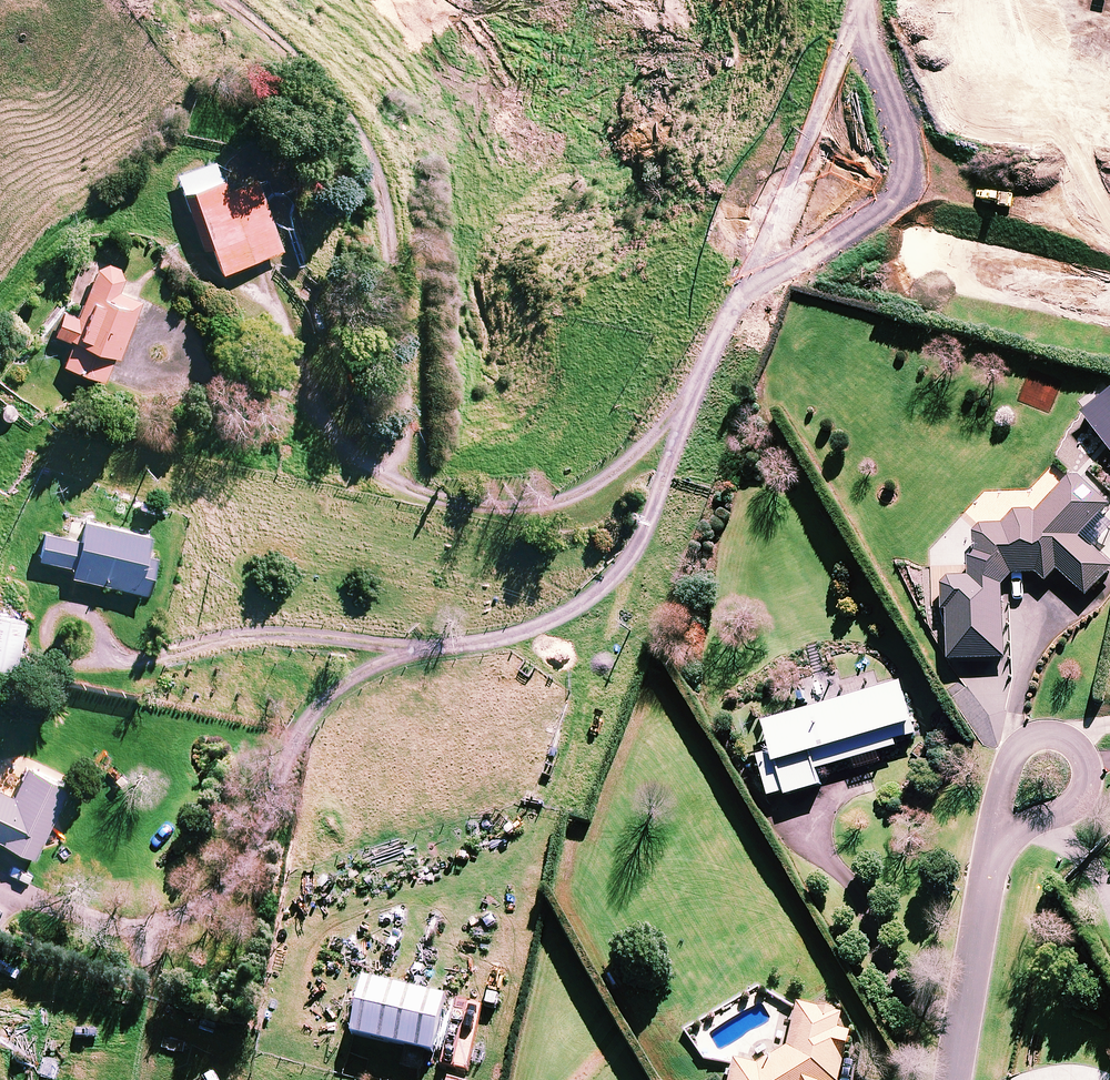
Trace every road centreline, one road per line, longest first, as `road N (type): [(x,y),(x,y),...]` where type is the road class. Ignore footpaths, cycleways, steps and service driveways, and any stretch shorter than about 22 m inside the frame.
road 1 (motorway): [(1109,89),(471,35),(299,0)]
road 2 (track): [(387,476),(402,453),(410,384),(374,167),(307,69),(221,0)]
road 3 (residential): [(1109,293),(805,220)]
road 4 (residential): [(999,850),(996,824),(1010,752),(1044,734),(1067,738),(1088,771),(1082,791),(1069,806),(1021,829)]
road 5 (residential): [(999,850),(954,1079)]

